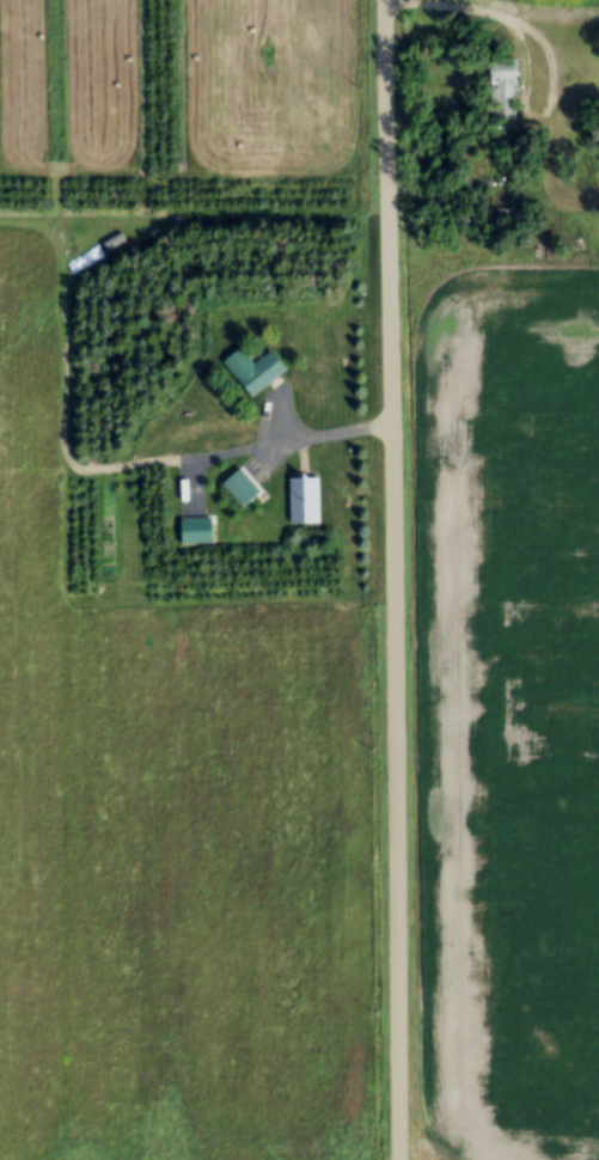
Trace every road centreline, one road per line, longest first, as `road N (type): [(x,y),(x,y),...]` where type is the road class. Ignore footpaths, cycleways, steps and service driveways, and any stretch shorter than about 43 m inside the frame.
road 1 (residential): [(397,1159),(383,0)]

